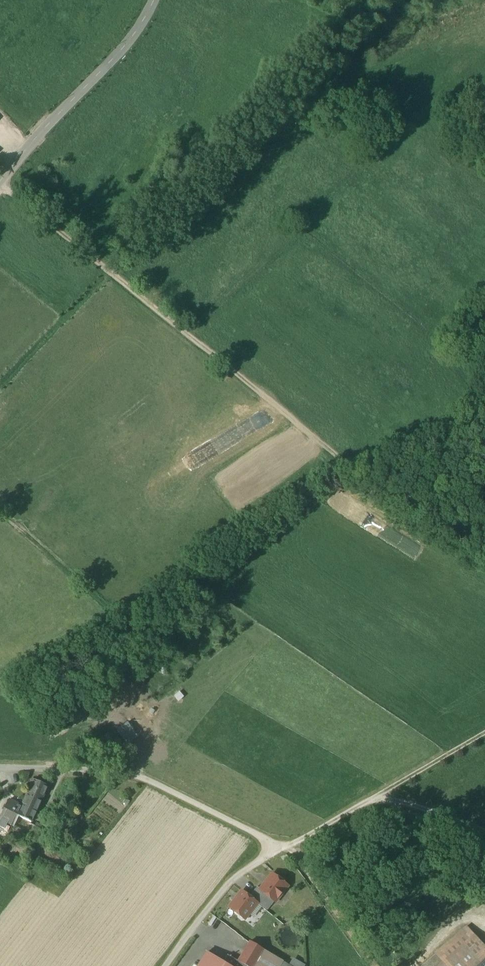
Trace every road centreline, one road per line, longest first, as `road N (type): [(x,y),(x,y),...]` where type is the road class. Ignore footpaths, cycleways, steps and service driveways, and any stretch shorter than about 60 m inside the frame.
road 1 (track): [(0,679),(484,398)]
road 2 (track): [(484,733),(281,850),(147,779),(62,766)]
road 3 (track): [(0,186),(358,471)]
road 4 (tertiary): [(0,182),(117,55),(151,0)]
road 5 (unclassified): [(165,965),(231,880),(281,850)]

